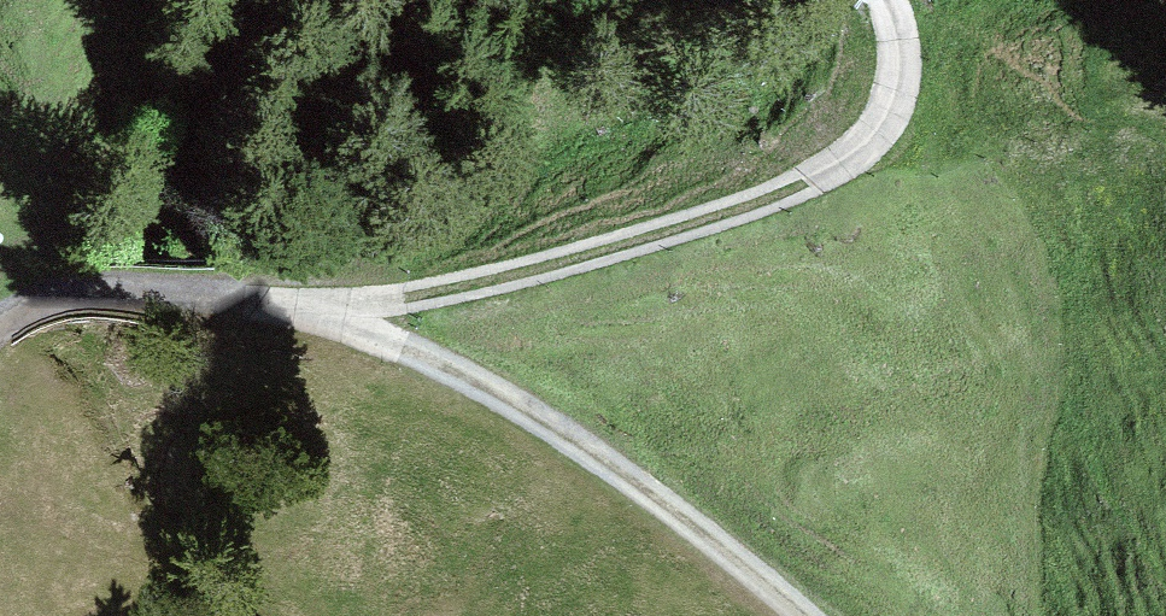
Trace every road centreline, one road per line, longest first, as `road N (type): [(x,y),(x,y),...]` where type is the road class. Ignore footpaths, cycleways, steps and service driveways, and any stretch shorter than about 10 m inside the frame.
road 1 (track): [(283,306),(432,293),(769,198),(857,149),(891,103),(901,49),(890,0)]
road 2 (track): [(283,306),(460,371),(785,615)]
road 3 (unclassified): [(0,326),(94,298),(283,306)]

